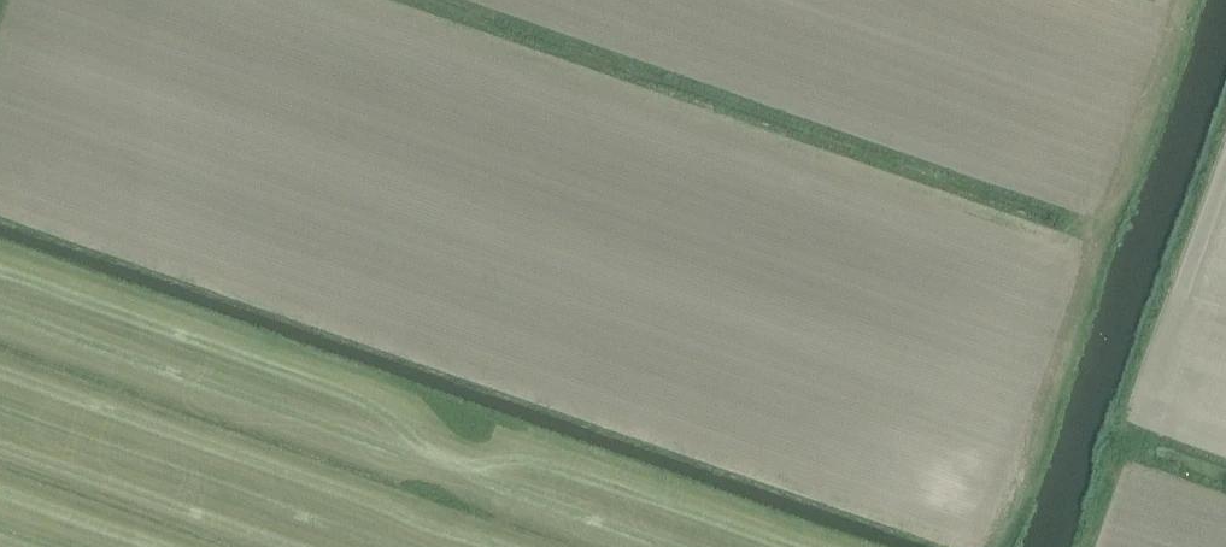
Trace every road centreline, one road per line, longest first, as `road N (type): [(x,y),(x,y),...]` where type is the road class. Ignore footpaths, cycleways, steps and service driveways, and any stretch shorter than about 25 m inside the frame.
road 1 (track): [(997,521),(1183,0)]

